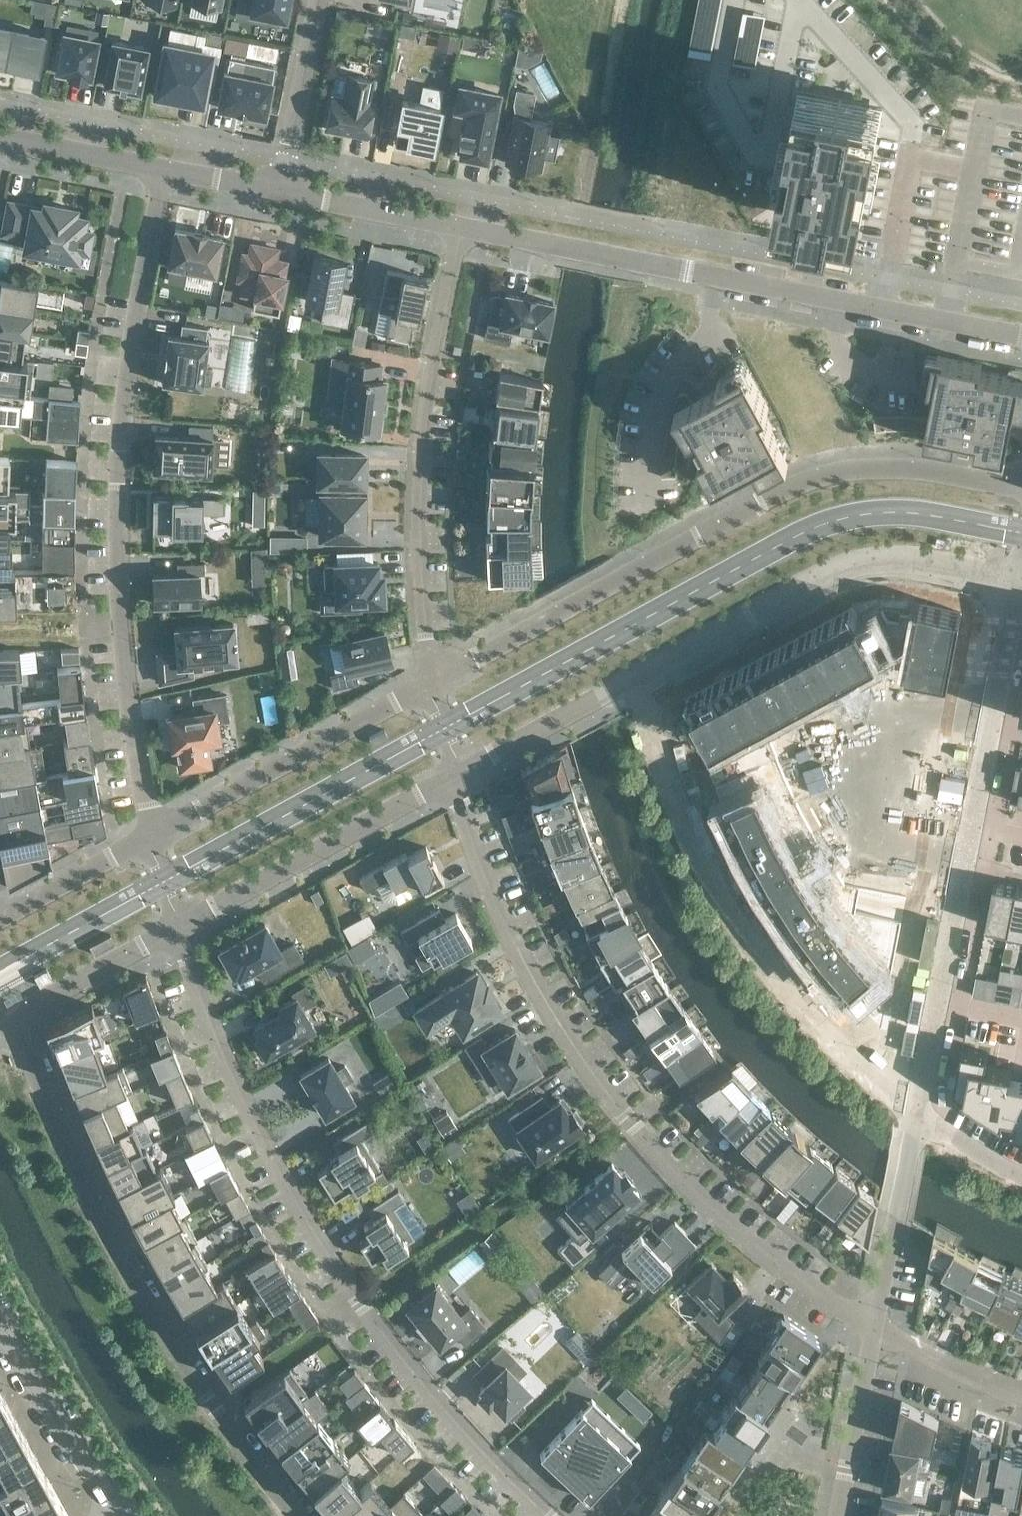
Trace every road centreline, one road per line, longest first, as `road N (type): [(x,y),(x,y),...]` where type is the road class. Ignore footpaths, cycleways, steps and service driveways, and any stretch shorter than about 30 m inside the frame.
road 1 (residential): [(875,1324),(803,1285),(741,1236),(600,1082),(518,950),(475,854),(454,776)]
road 2 (residential): [(548,1515),(444,1410),(321,1245),(232,1078),(176,927)]
road 3 (residential): [(163,168),(118,468),(127,701),(156,833)]
road 4 (residential): [(1021,489),(907,469),(846,469),(732,516),(427,684)]
road 5 (residential): [(298,1515),(147,1307),(89,1197),(17,1013)]
road 6 (unclassified): [(1021,334),(461,226)]
road 7 (residential): [(637,677),(674,803),(735,925),(848,1062),(918,1114)]
road 8 (residential): [(427,684),(421,454),(461,226)]
road 9 (residential): [(637,677),(843,566),(910,559),(1021,580)]
road 10 (residential): [(176,927),(454,776)]
road 11 (residential): [(427,684),(156,833)]
road 12 (residential): [(972,841),(918,1114)]
road 13 (residential): [(1021,593),(972,841)]
road 14 (residential): [(115,1509),(0,1326)]
road 15 (residential): [(918,1114),(875,1324)]
road 16 (residential): [(454,776),(637,677)]
road 17 (residential): [(875,1324),(837,1515)]
road 18 (residential): [(318,0),(280,190)]
road 19 (unclassified): [(461,226),(280,190)]
road 20 (residential): [(17,1013),(176,927)]
road 21 (residential): [(156,833),(0,918)]
road 22 (unclassified): [(163,168),(0,136)]
road 23 (residential): [(1021,1397),(875,1324)]
road 24 (residential): [(918,1114),(1021,1176)]

